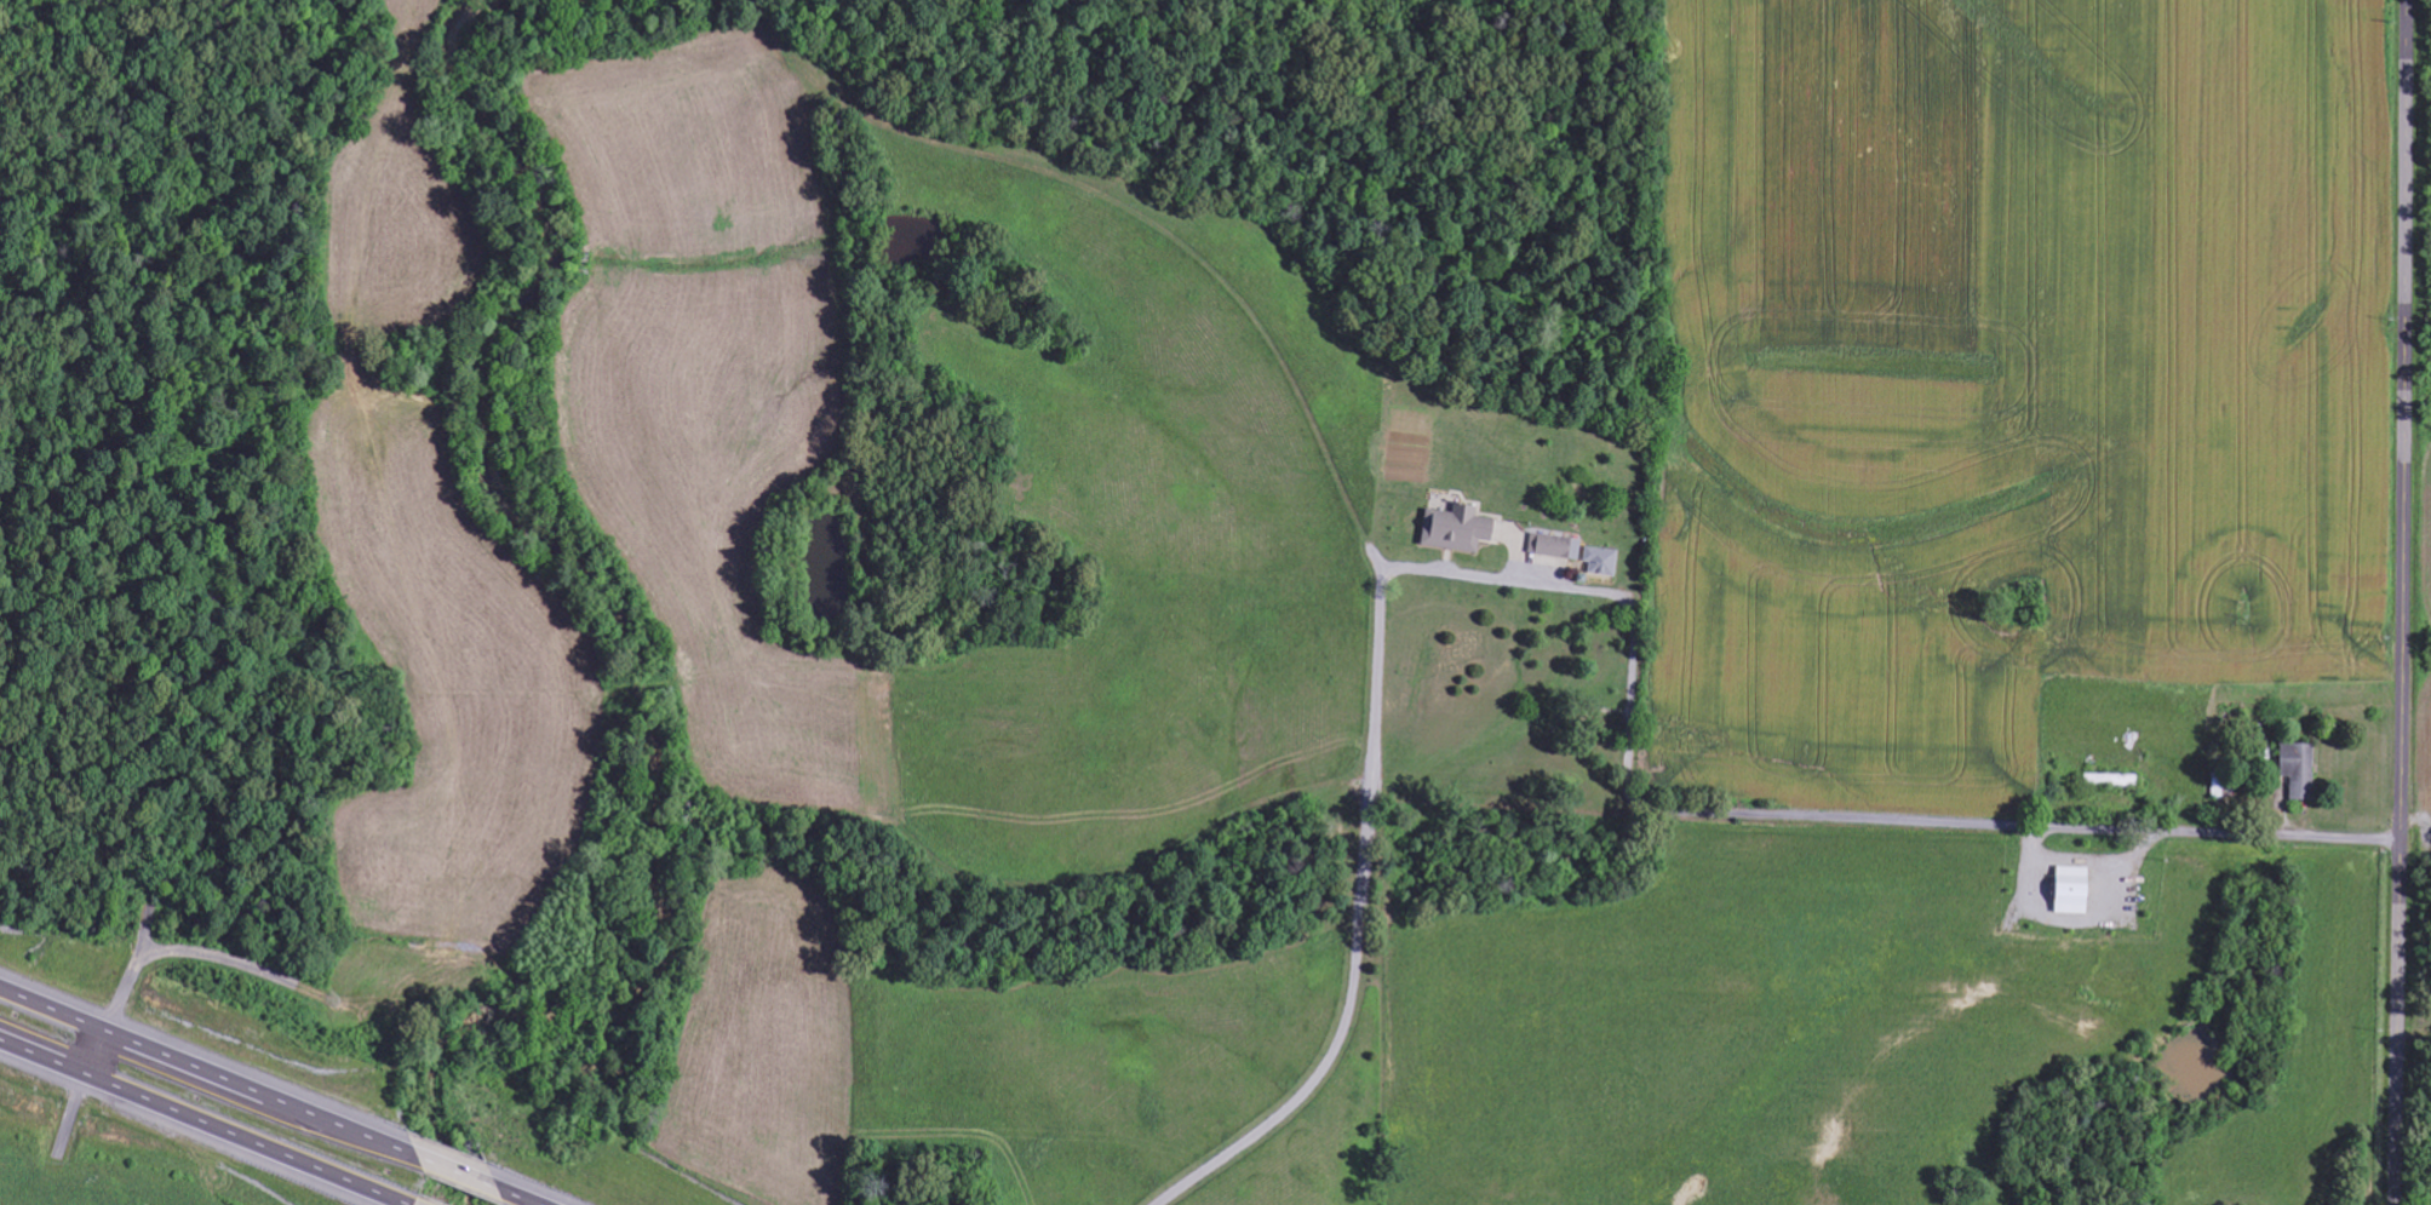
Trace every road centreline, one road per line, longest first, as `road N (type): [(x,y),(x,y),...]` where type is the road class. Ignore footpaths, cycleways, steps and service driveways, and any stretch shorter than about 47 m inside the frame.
road 1 (tertiary): [(2395,1204),(2408,0)]
road 2 (residential): [(2400,815),(1665,803),(1647,614)]
road 3 (trunk): [(420,1157),(0,983)]
road 4 (trunk): [(0,1031),(410,1204)]

